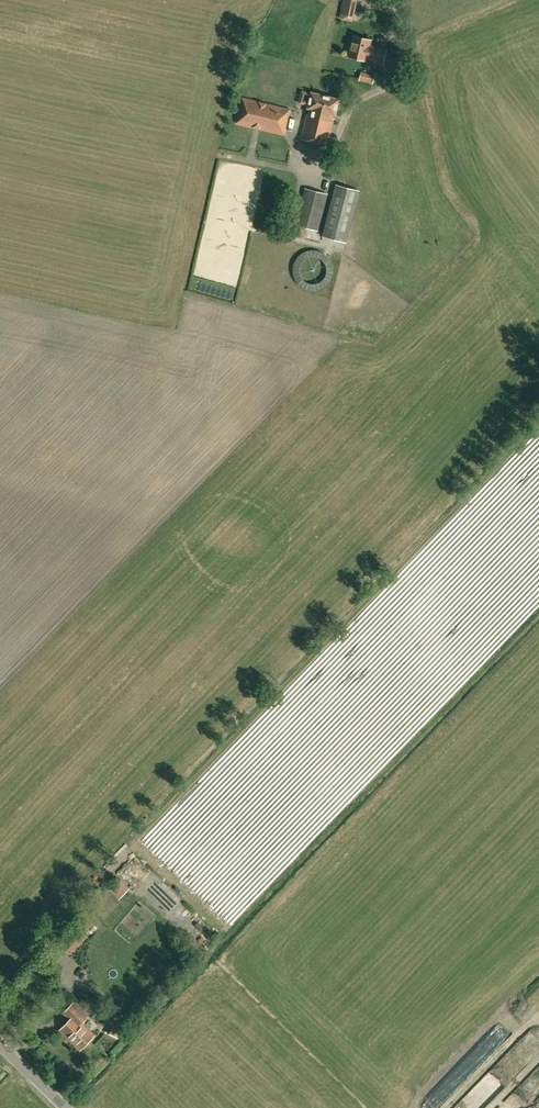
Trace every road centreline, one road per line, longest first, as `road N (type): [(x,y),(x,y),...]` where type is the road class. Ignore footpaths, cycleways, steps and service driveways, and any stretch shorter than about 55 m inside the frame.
road 1 (unclassified): [(333,145),(353,104),(394,80),(390,0)]

